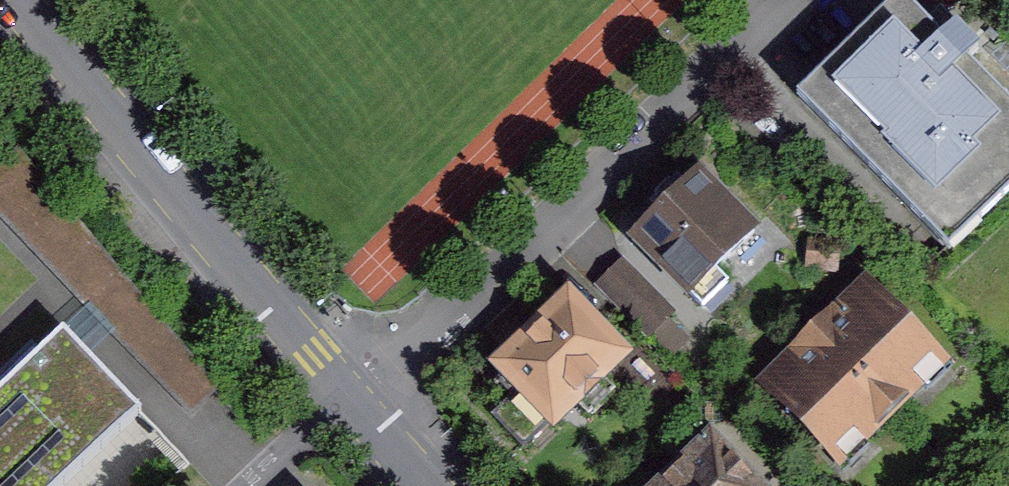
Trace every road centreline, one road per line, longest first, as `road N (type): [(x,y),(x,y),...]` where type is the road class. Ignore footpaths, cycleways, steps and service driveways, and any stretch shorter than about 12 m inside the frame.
road 1 (residential): [(789,0),(359,417)]
road 2 (tertiary): [(359,417),(12,0)]

